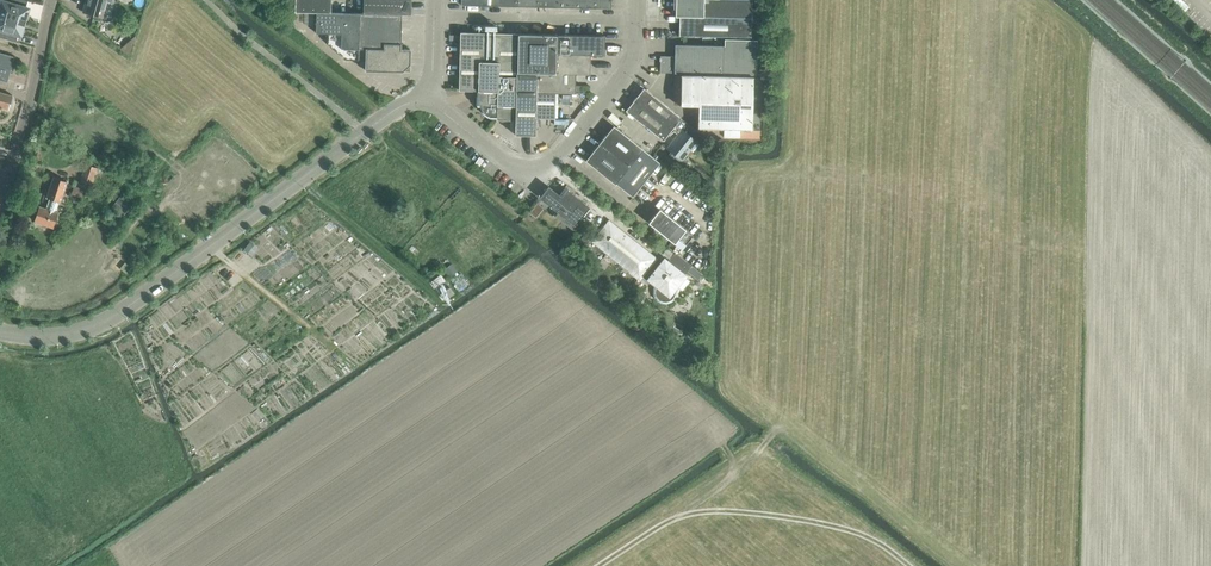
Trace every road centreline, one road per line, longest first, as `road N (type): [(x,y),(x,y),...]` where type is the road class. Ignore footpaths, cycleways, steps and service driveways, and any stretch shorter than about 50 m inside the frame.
road 1 (unclassified): [(0,334),(99,329),(423,91)]
road 2 (track): [(956,565),(780,426),(736,479),(675,518)]
road 3 (track): [(911,565),(845,528),(739,511),(675,518),(598,565)]
road 4 (unclassified): [(423,91),(534,180),(634,58),(635,23)]
road 5 (residential): [(0,201),(51,0)]
road 6 (unclassified): [(437,19),(635,23)]

